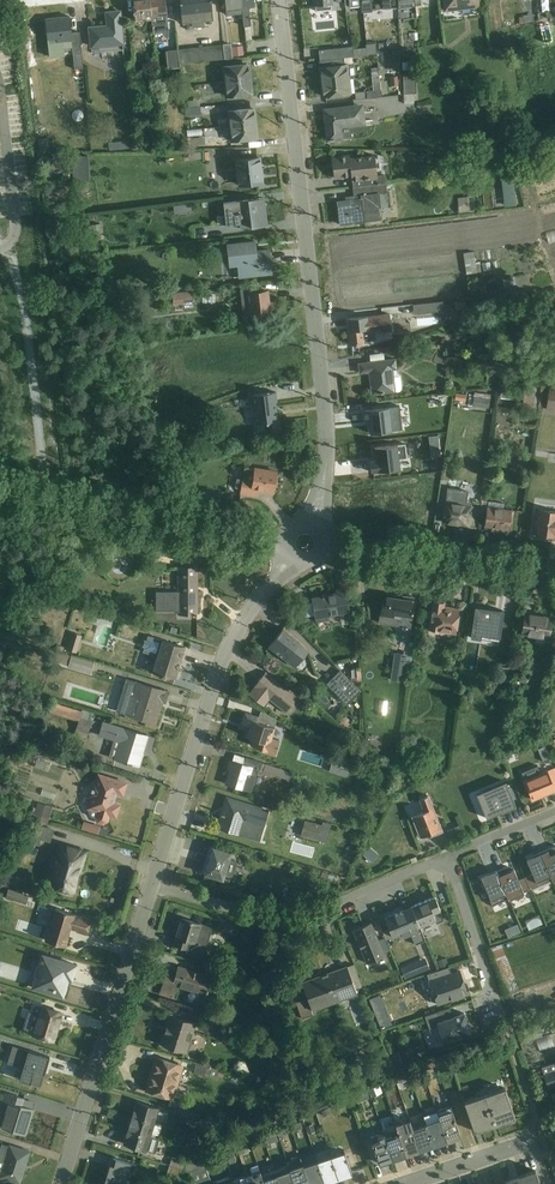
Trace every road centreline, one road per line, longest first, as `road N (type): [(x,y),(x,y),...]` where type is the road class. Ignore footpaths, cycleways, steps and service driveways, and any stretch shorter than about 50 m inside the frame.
road 1 (residential): [(279,0),(328,433),(310,524)]
road 2 (residential): [(294,560),(232,635),(151,888)]
road 3 (residential): [(151,888),(284,927),(447,859)]
road 4 (residential): [(151,888),(62,1183)]
road 5 (track): [(3,248),(25,306),(44,472),(62,502)]
road 6 (unclassified): [(47,498),(285,542)]
road 7 (residential): [(554,581),(324,546)]
road 8 (residential): [(447,859),(502,1024)]
road 9 (residential): [(421,1183),(543,1142)]

